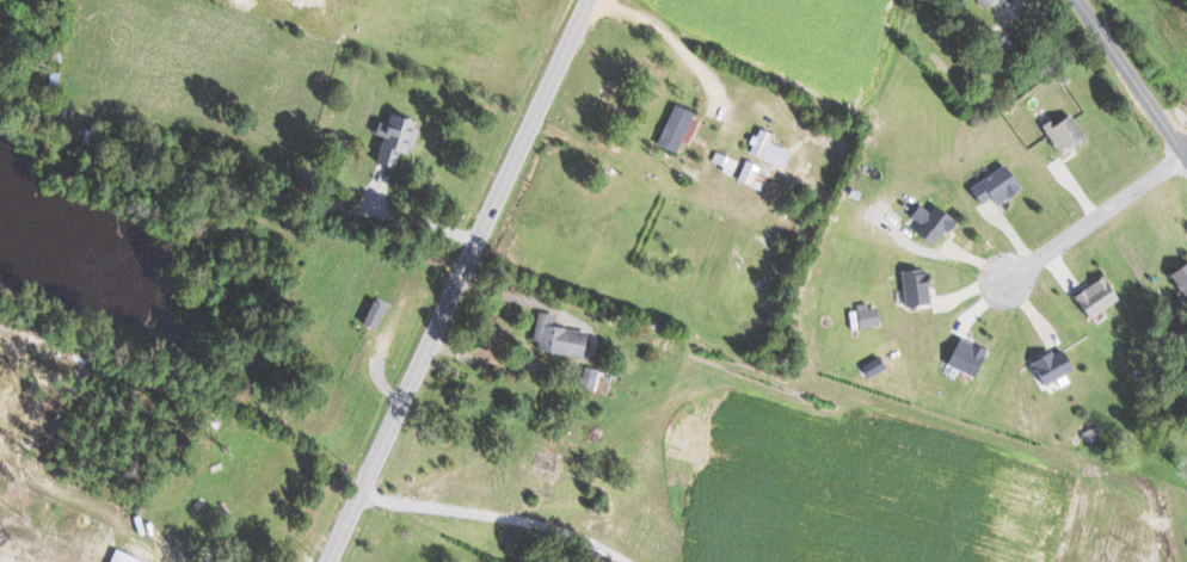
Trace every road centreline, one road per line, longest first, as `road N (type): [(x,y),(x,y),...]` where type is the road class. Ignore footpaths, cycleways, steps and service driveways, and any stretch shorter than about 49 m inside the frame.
road 1 (tertiary): [(328,561),(588,0)]
road 2 (residential): [(1185,156),(1009,279)]
road 3 (residential): [(1186,160),(1076,0)]

